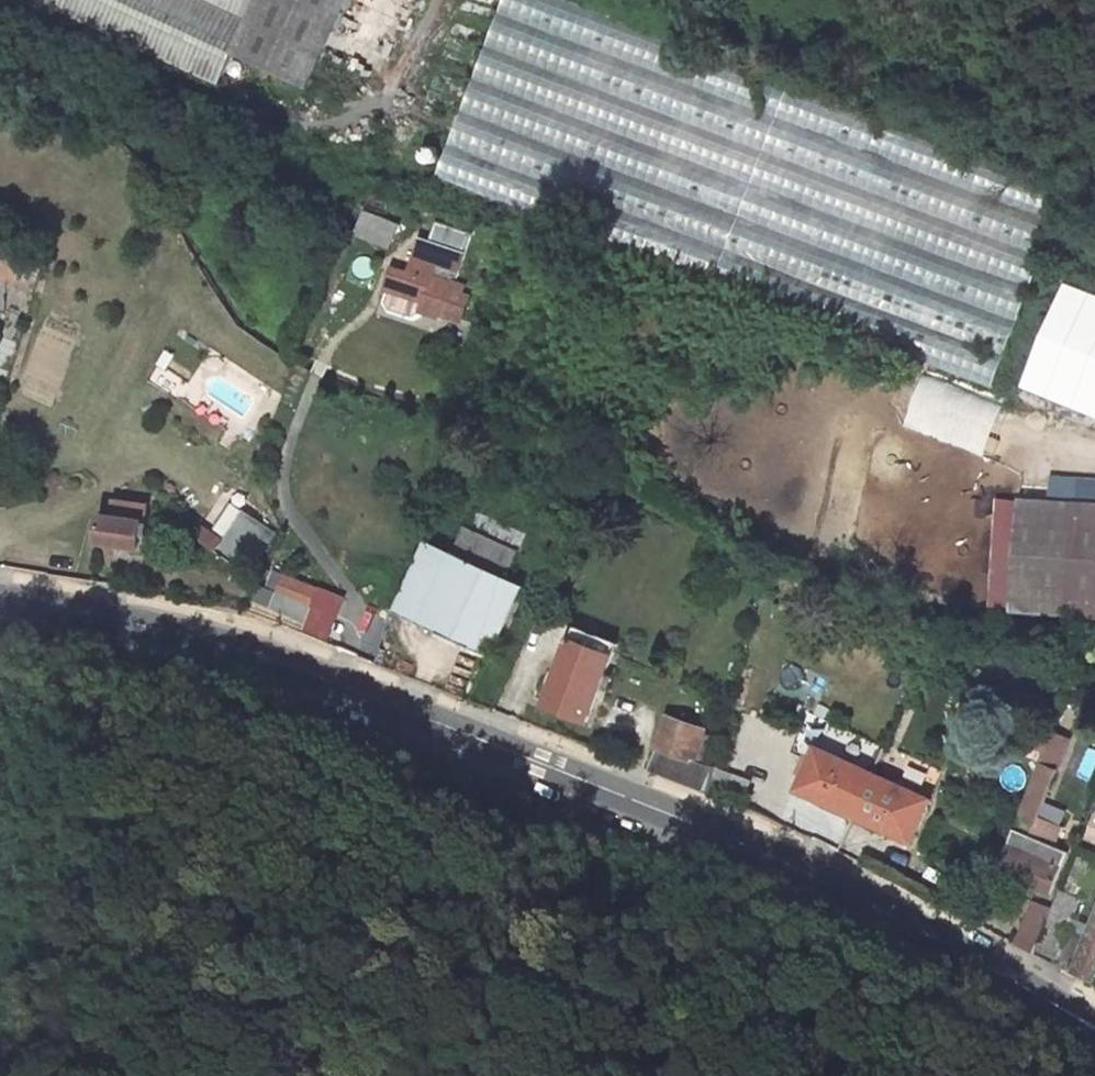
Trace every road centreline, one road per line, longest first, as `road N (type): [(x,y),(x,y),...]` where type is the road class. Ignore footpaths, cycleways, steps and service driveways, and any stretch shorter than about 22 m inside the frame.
road 1 (tertiary): [(0,602),(105,615),(238,645),(689,820),(1094,1029)]

